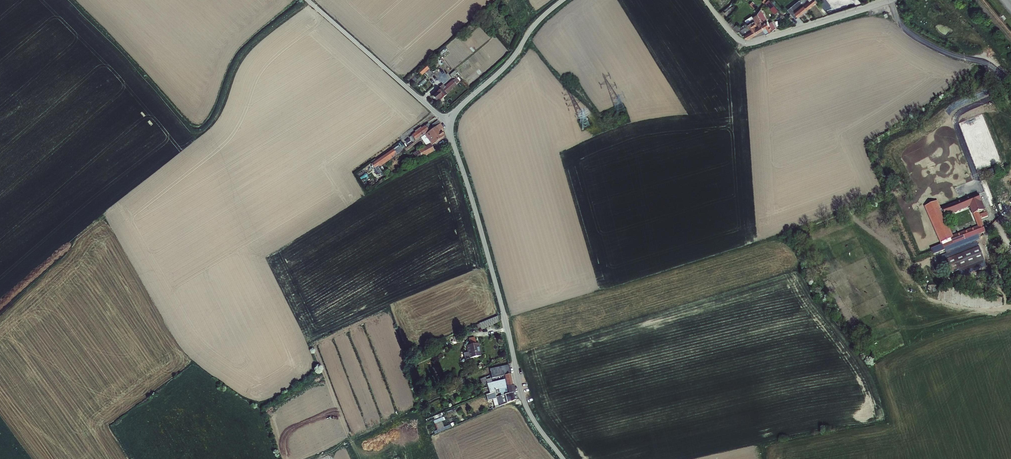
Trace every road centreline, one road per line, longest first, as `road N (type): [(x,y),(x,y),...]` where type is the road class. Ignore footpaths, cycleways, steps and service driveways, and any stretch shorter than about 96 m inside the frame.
road 1 (unclassified): [(564,458),(523,398),(451,121)]
road 2 (unclassified): [(706,0),(750,43),(889,0)]
road 3 (unclassified): [(308,0),(451,121)]
road 4 (unclassified): [(451,121),(563,0)]
road 5 (unclassified): [(890,0),(913,34),(1010,79)]

